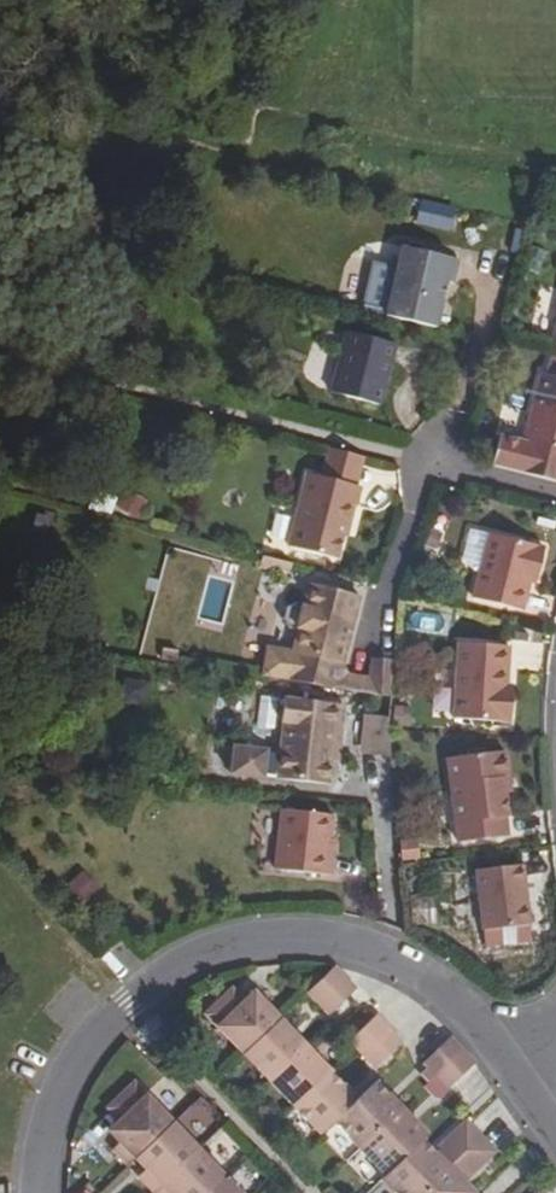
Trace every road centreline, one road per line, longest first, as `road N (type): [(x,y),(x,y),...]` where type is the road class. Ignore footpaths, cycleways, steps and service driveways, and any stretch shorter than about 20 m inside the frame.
road 1 (residential): [(547,1117),(479,1029),(414,969),(322,935),(236,941),(152,977),(94,1034),(57,1097),(42,1192)]
road 2 (residential): [(426,456),(555,496)]

